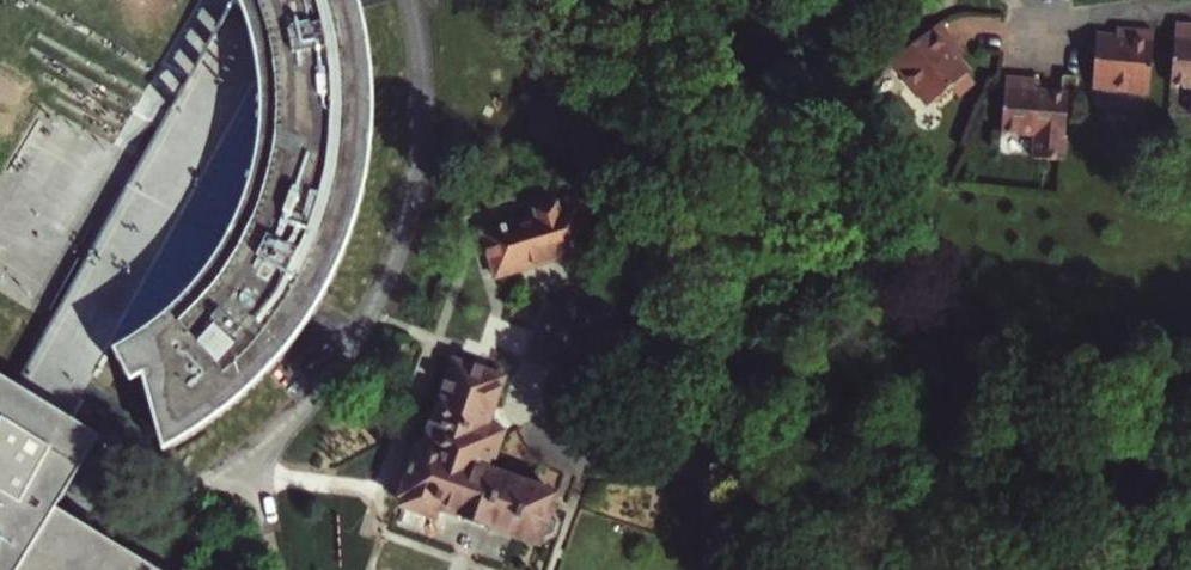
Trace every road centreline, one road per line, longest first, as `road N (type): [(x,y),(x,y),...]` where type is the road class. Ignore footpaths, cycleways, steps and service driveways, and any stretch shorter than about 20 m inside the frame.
road 1 (residential): [(1190,0),(1075,25),(1021,48)]

